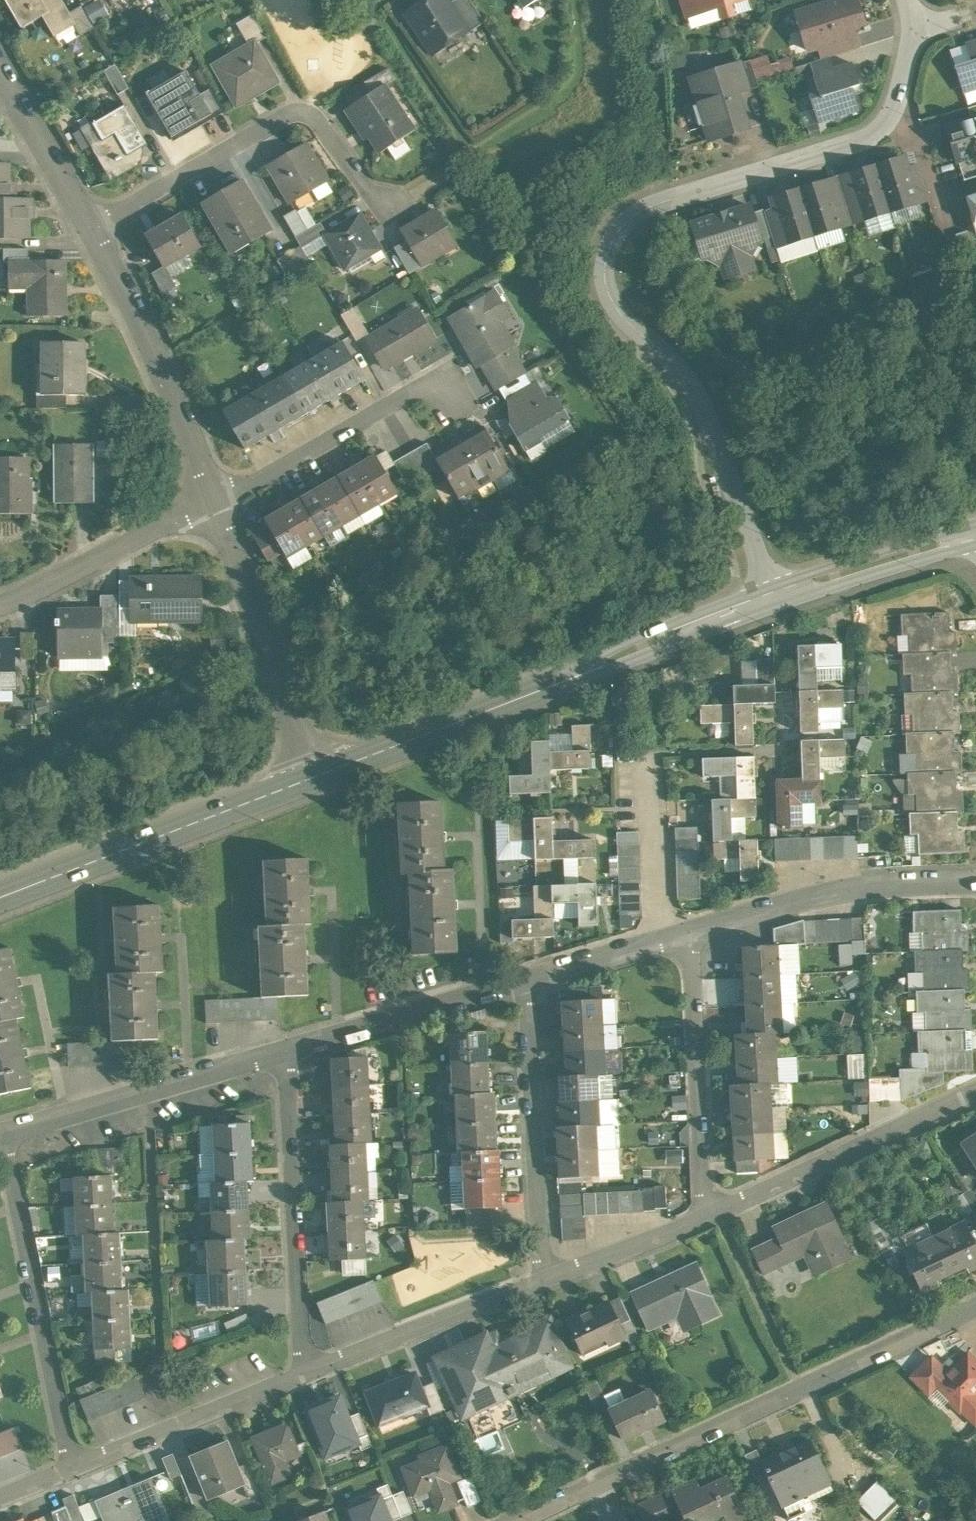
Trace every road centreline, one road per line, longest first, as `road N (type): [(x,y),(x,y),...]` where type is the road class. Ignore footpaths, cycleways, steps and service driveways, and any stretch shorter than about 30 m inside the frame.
road 1 (residential): [(776,596),(698,391),(623,323),(605,264),(612,241),(642,211),(877,135),(889,121),(916,32)]
road 2 (residential): [(975,1308),(512,1520)]
road 3 (secondary): [(314,777),(776,596)]
road 4 (residential): [(90,227),(296,115),(316,119),(382,210),(452,169)]
road 5 (residential): [(3,1134),(71,1468)]
road 6 (secondary): [(0,898),(314,777)]
road 7 (residential): [(286,1049),(299,1346),(309,1371)]
road 8 (residential): [(217,499),(90,227)]
road 9 (residential): [(975,883),(812,895),(684,935)]
road 10 (residential): [(525,981),(542,1278)]
road 11 (residential): [(286,1049),(3,1134)]
road 12 (residential): [(314,777),(217,499)]
road 13 (residential): [(217,499),(435,383),(459,420)]
road 14 (residential): [(717,1208),(975,1095)]
road 15 (residential): [(684,935),(704,1181),(717,1208)]
road 16 (residential): [(71,1468),(309,1371)]
road 17 (residential): [(309,1371),(542,1278)]
road 18 (residential): [(525,981),(286,1049)]
road 19 (residential): [(0,604),(217,499)]
road 20 (secondary): [(776,596),(975,533)]
road 21 (residential): [(542,1278),(717,1208)]
road 22 (residential): [(665,940),(655,752)]
road 23 (residential): [(90,227),(0,73)]
road 24 (residential): [(665,940),(525,981)]

